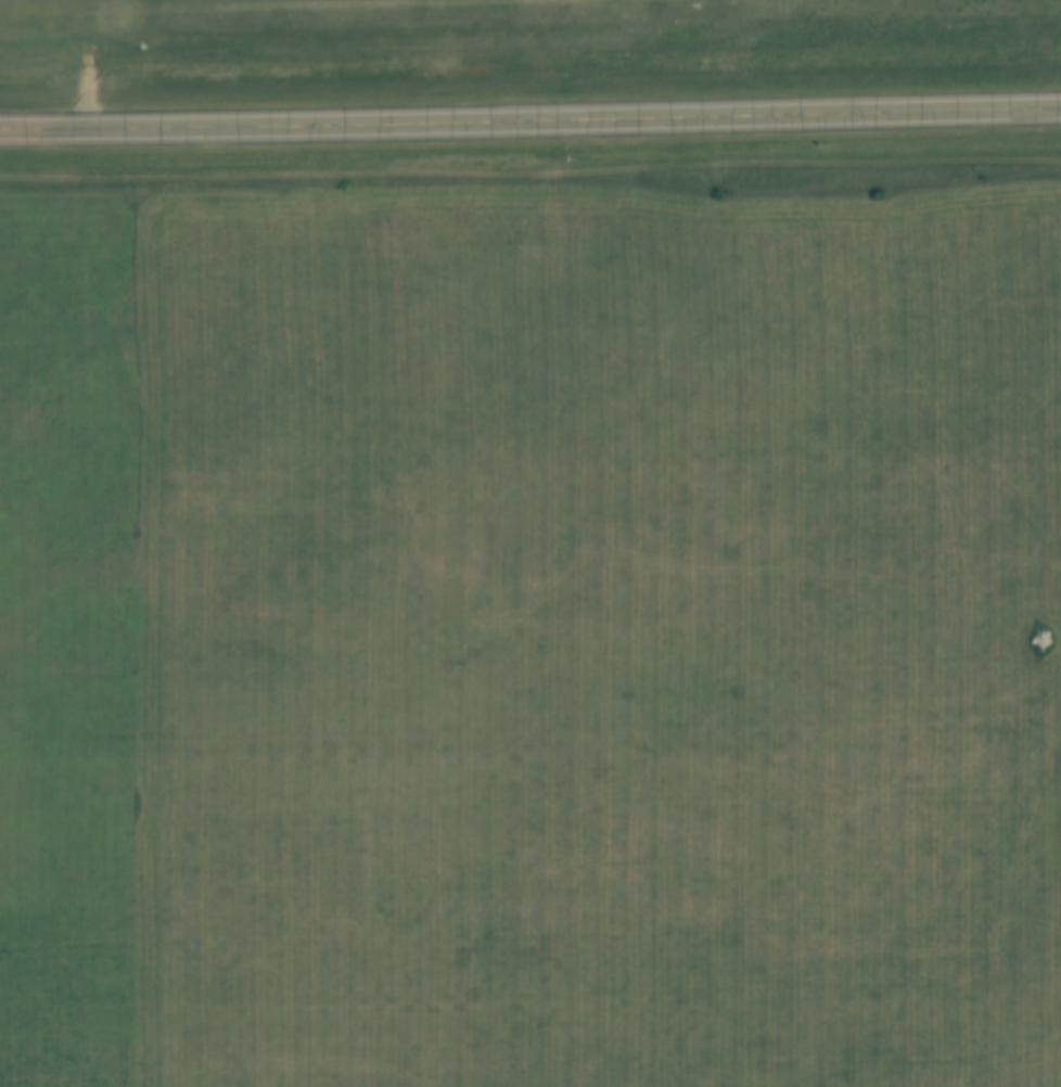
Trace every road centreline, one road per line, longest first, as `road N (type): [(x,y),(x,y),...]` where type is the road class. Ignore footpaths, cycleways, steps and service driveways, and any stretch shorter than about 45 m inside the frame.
road 1 (primary): [(1060,108),(0,116)]

